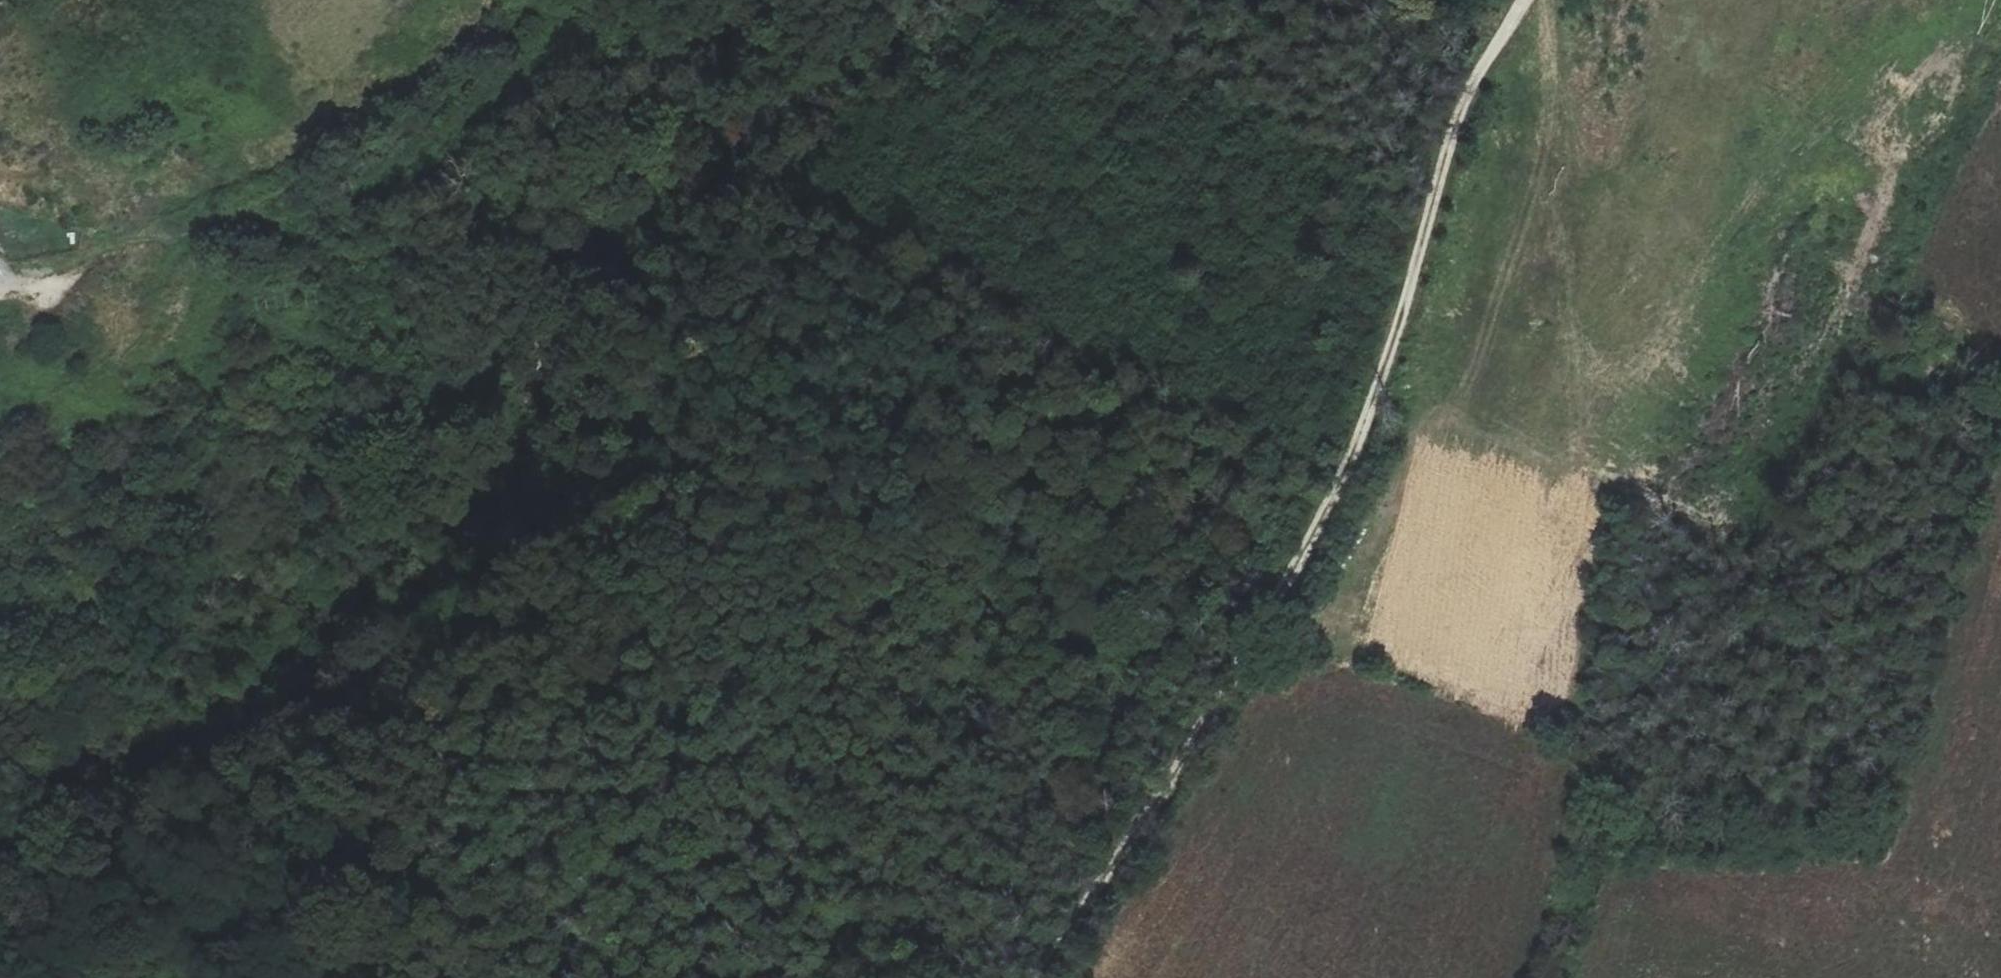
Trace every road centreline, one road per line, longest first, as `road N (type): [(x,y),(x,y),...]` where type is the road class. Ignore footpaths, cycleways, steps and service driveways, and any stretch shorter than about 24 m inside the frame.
road 1 (track): [(1523,0),(1456,121),(1389,358),(1328,507),(1175,774),(1043,977)]

